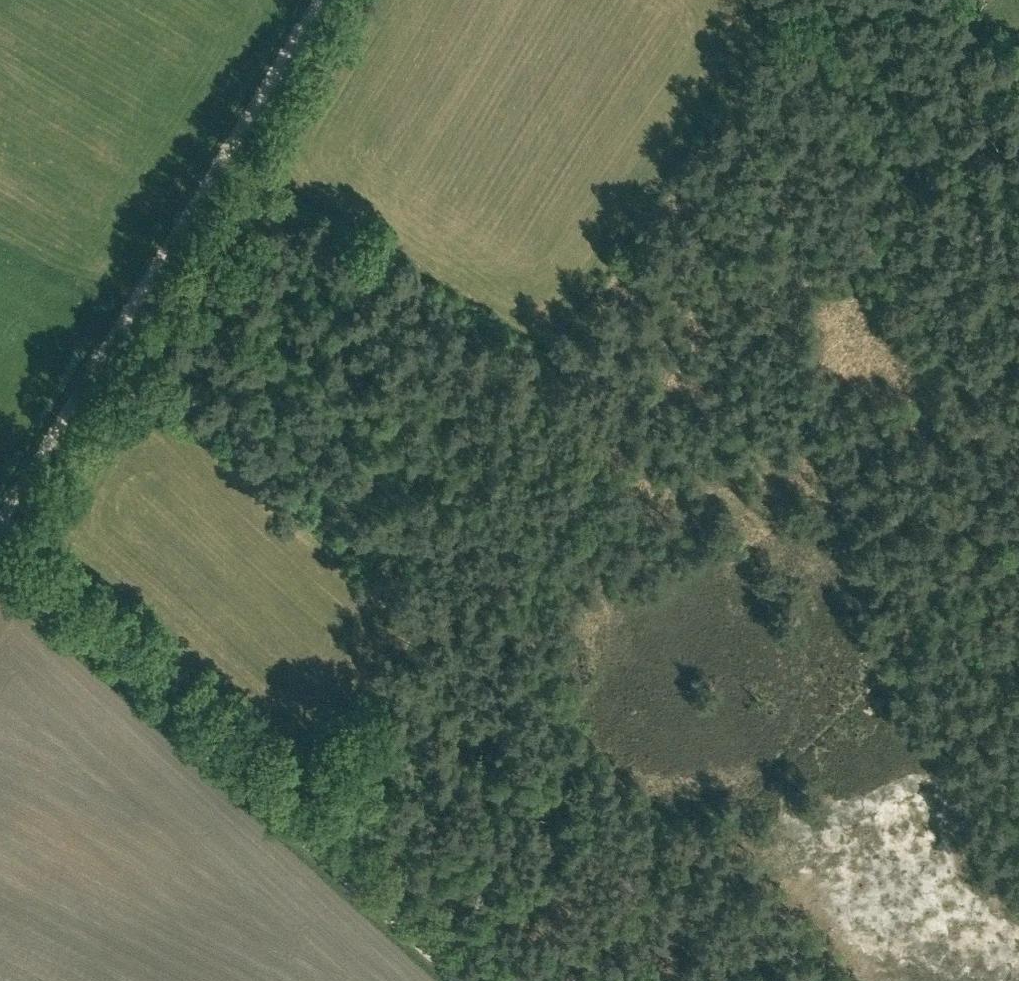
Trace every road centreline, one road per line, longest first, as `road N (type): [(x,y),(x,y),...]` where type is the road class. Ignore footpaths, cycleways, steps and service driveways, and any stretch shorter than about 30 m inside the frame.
road 1 (track): [(0,563),(462,980)]
road 2 (track): [(323,0),(55,445)]

